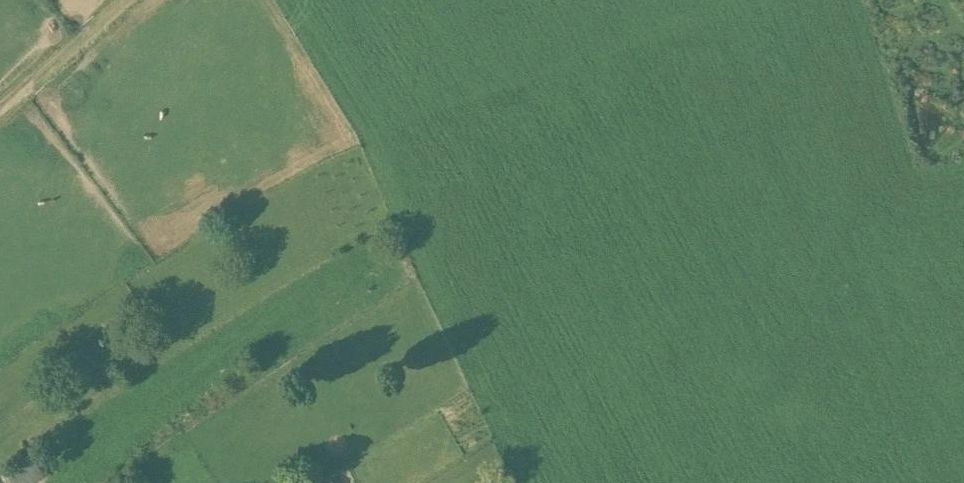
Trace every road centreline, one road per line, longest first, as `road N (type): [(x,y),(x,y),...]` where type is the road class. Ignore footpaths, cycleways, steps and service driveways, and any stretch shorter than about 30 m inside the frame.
road 1 (track): [(0,130),(144,0)]
road 2 (track): [(277,0),(356,121),(396,138)]

